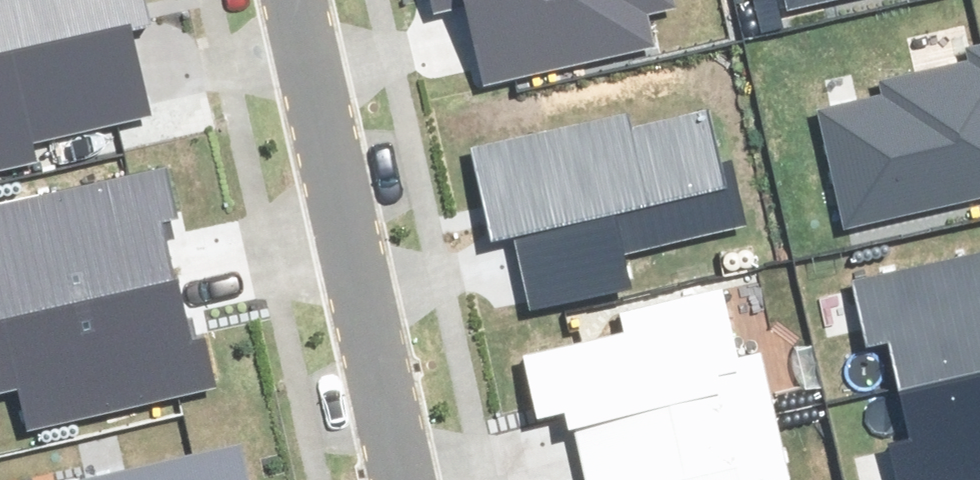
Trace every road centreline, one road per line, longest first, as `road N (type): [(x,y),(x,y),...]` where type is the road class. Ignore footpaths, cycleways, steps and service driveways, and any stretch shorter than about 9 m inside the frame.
road 1 (residential): [(298,0),(406,479)]

